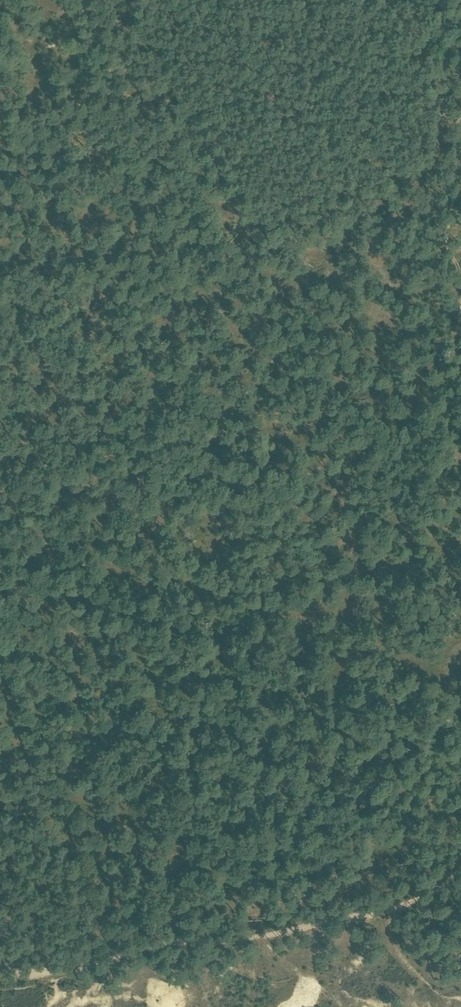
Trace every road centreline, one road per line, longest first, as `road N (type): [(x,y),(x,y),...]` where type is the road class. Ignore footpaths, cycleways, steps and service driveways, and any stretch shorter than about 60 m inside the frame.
road 1 (track): [(0,979),(396,906),(429,893),(460,867)]
road 2 (track): [(460,119),(442,237),(460,315)]

